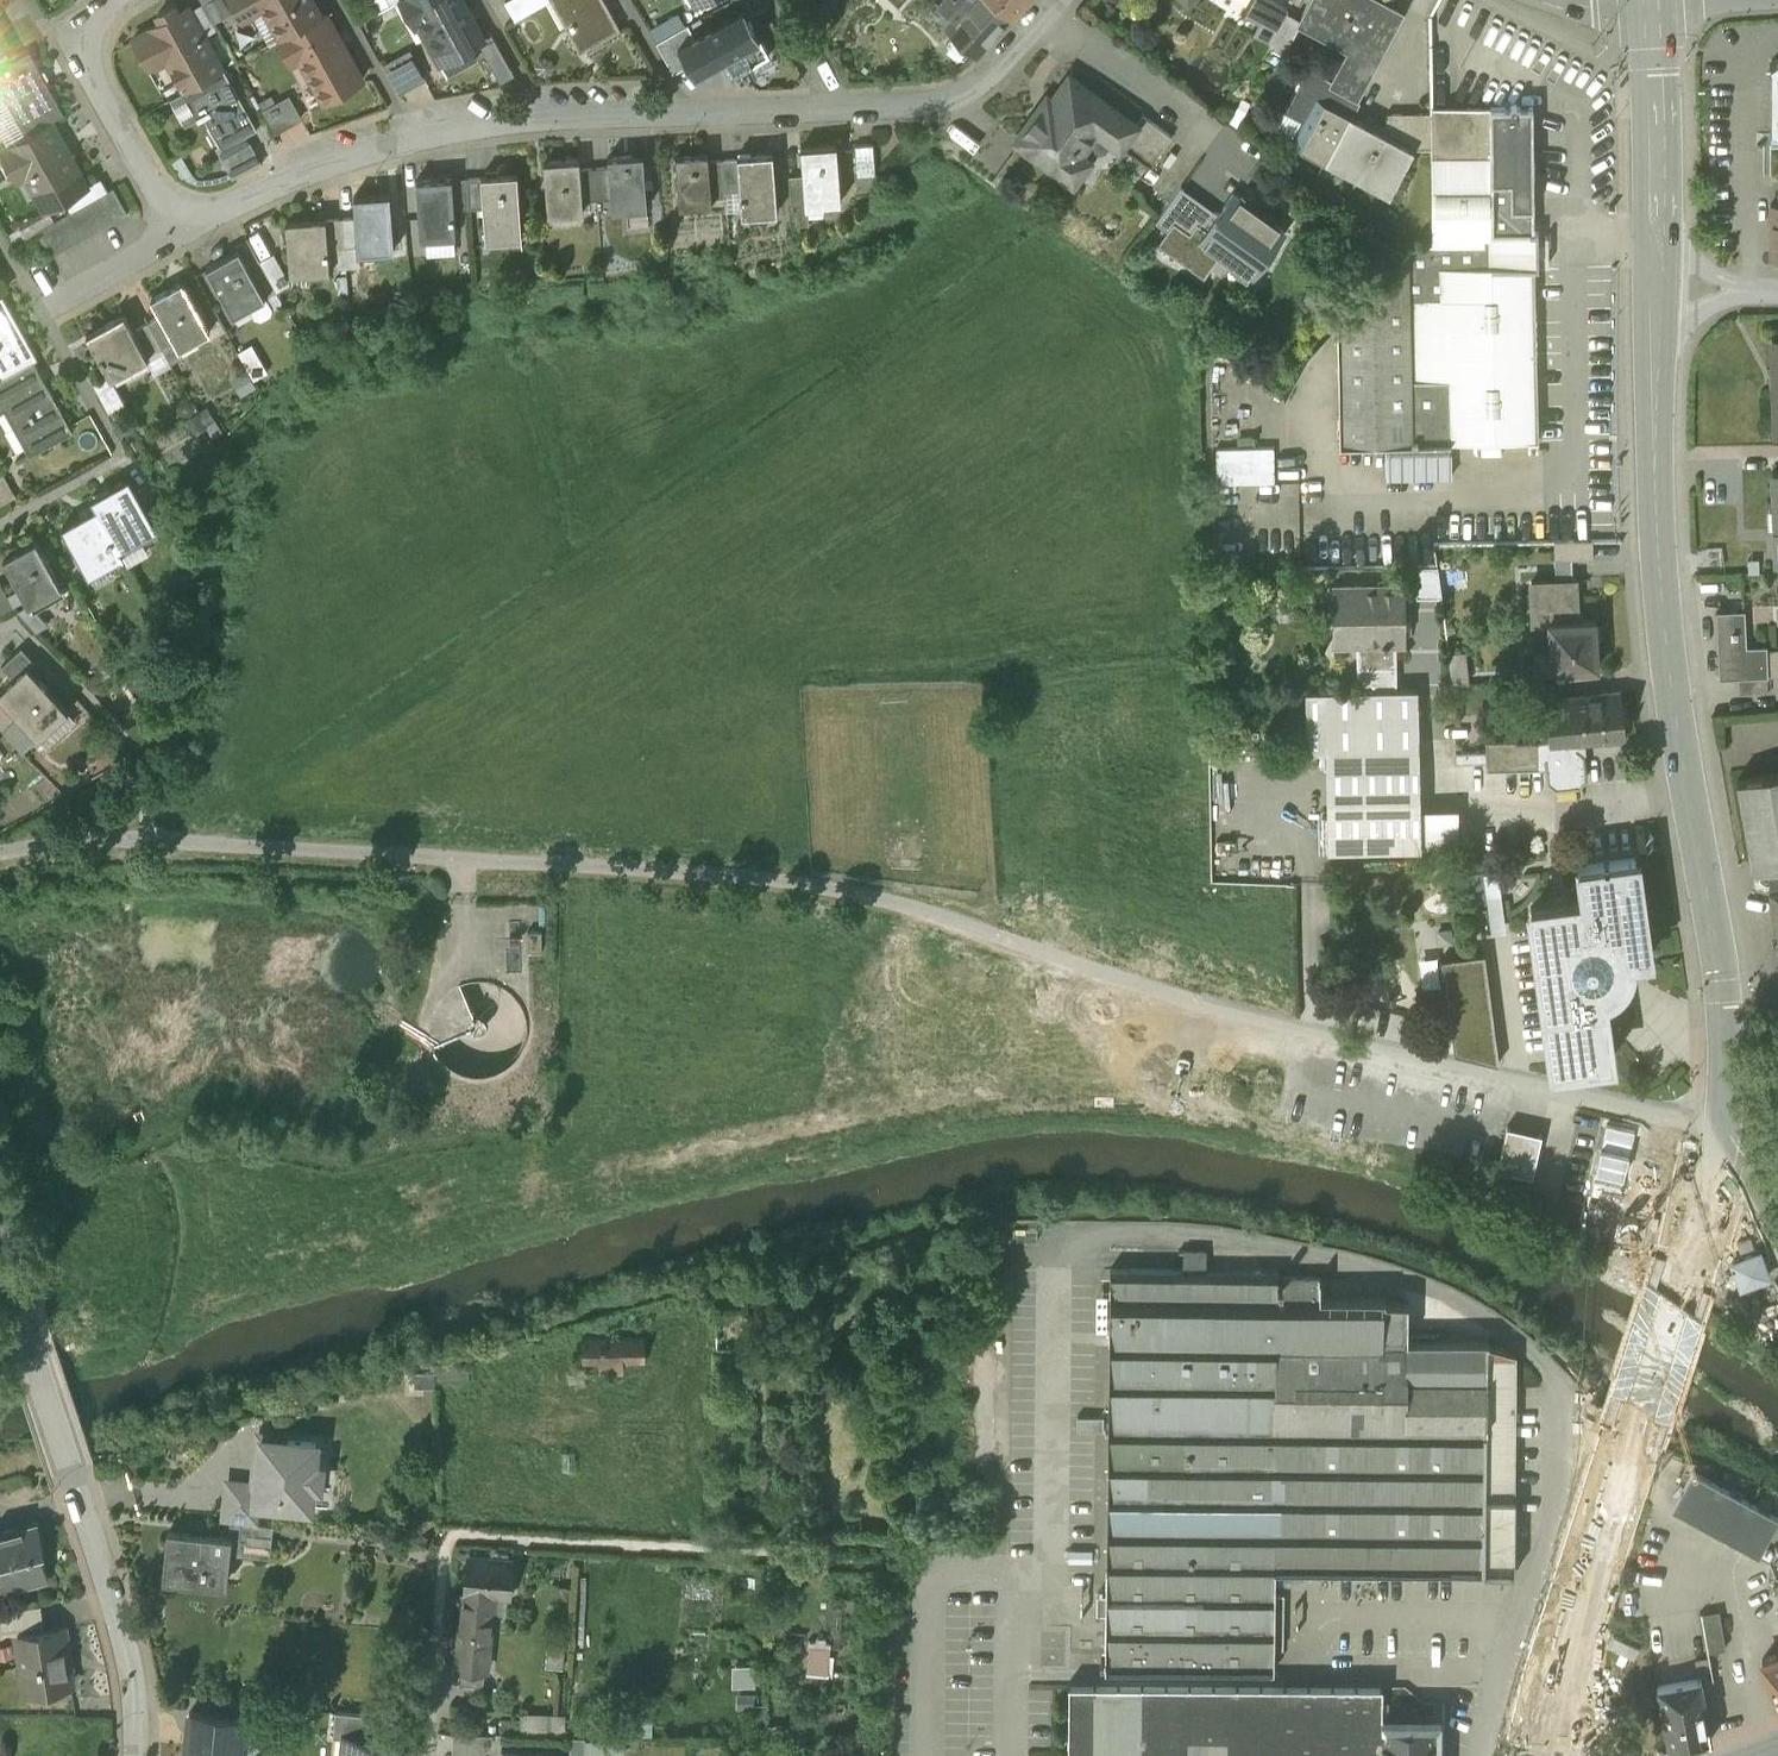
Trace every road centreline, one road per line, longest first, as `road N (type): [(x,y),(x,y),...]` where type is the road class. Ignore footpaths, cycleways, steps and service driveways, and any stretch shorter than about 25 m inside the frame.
road 1 (secondary): [(1656,361),(1666,627),(1724,1008),(1722,1121)]
road 2 (residential): [(828,104),(548,116),(414,134),(302,172),(185,236)]
road 3 (secondary): [(1722,1121),(1681,1292),(1569,1679)]
road 4 (residential): [(0,1236),(122,1610),(136,1755)]
road 5 (residential): [(111,0),(85,31),(89,70),(185,236)]
road 6 (secondary): [(1649,0),(1658,236)]
road 7 (residential): [(185,236),(30,325)]
road 8 (secondary): [(1658,236),(1656,361)]

